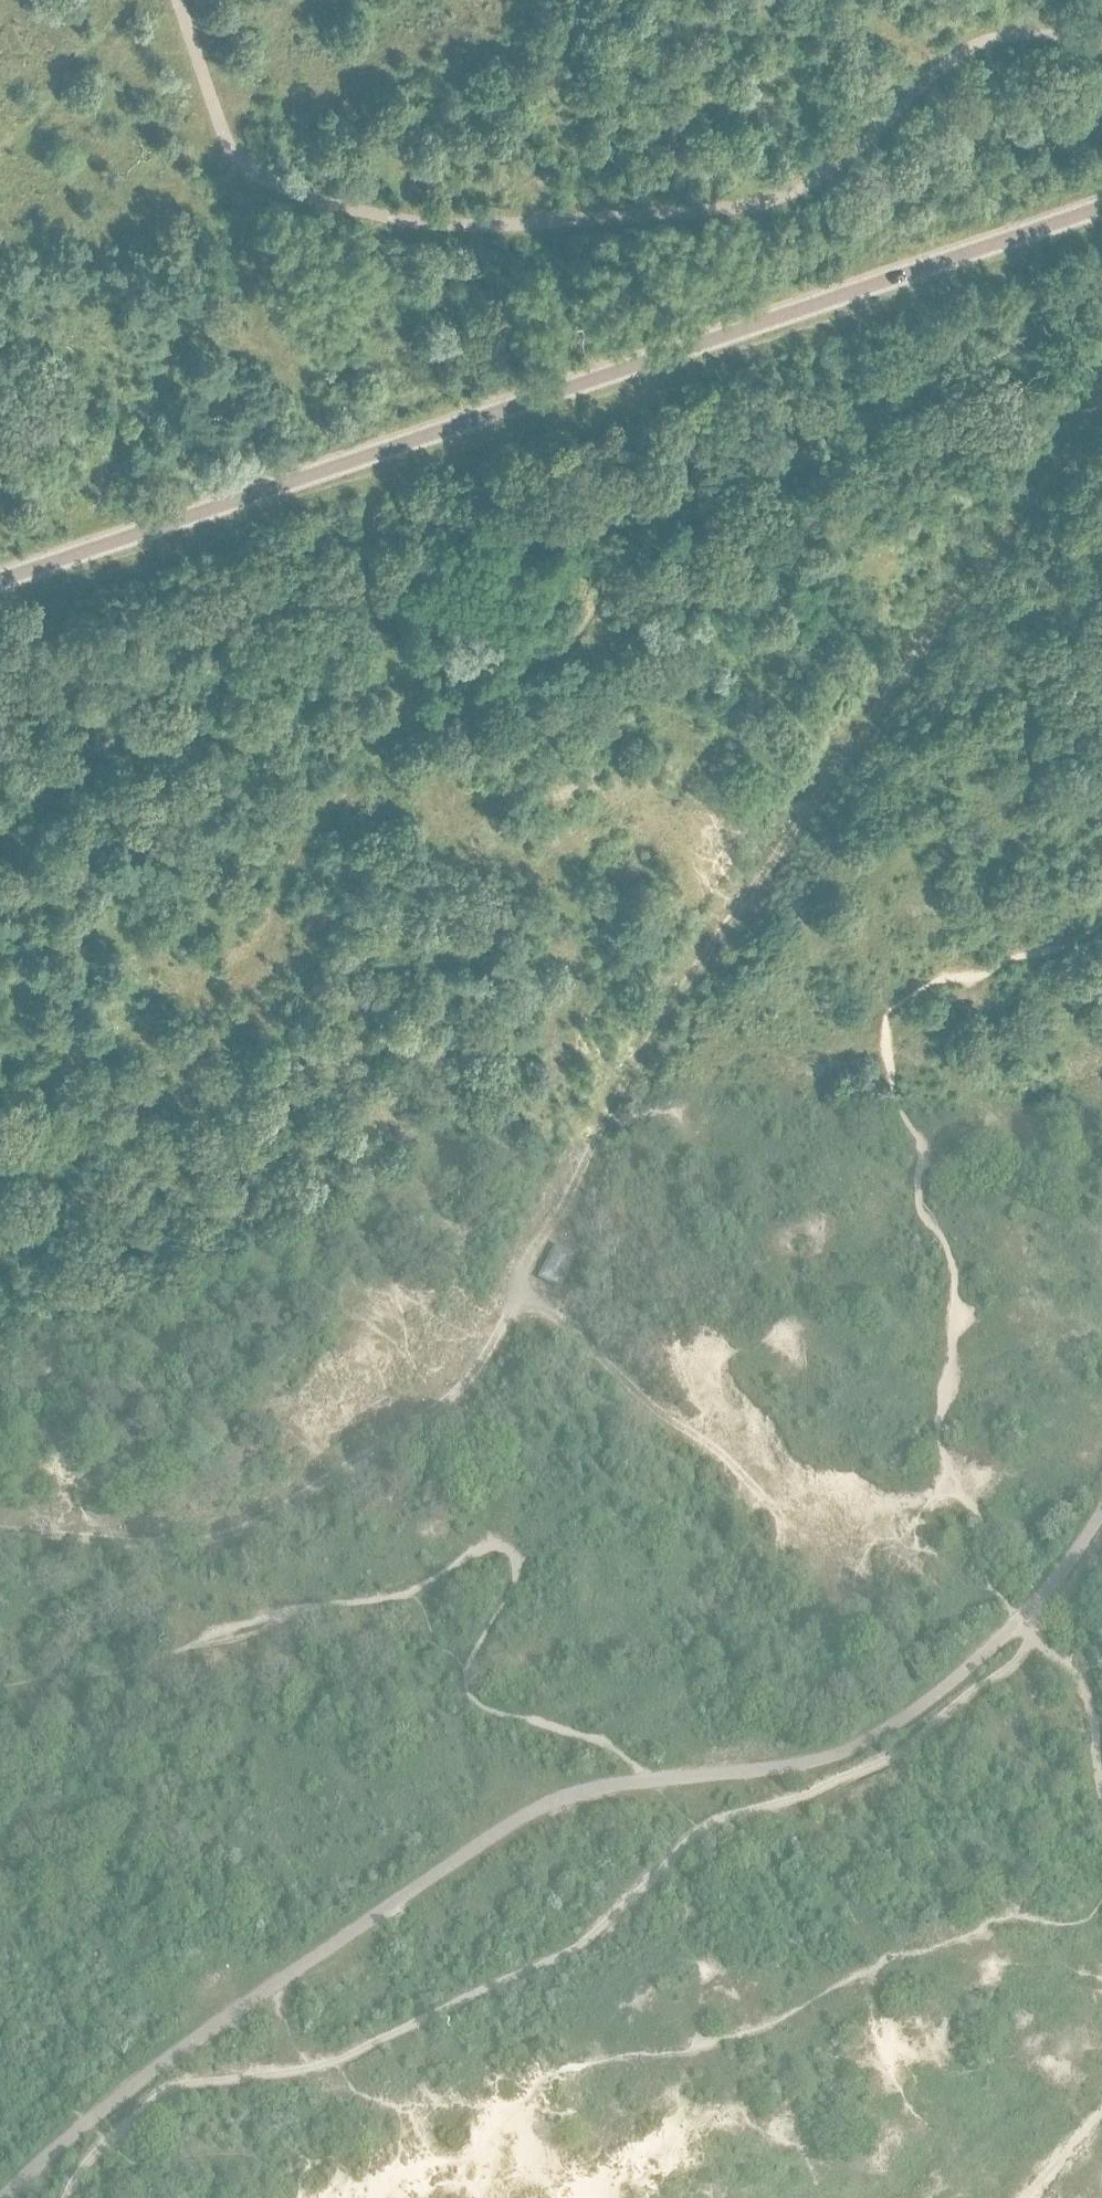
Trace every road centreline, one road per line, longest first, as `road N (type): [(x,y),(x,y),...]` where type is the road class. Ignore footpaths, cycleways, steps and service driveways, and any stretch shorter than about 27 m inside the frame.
road 1 (track): [(0,1513),(132,1527),(235,1517),(415,1419),(524,1293),(607,1110),(892,674),(1088,402)]
road 2 (track): [(390,722),(369,772),(302,857),(275,926),(207,999),(56,1094),(0,1093)]
road 3 (track): [(806,1553),(718,1460),(524,1293)]
road 4 (track): [(390,722),(368,605),(371,457)]

